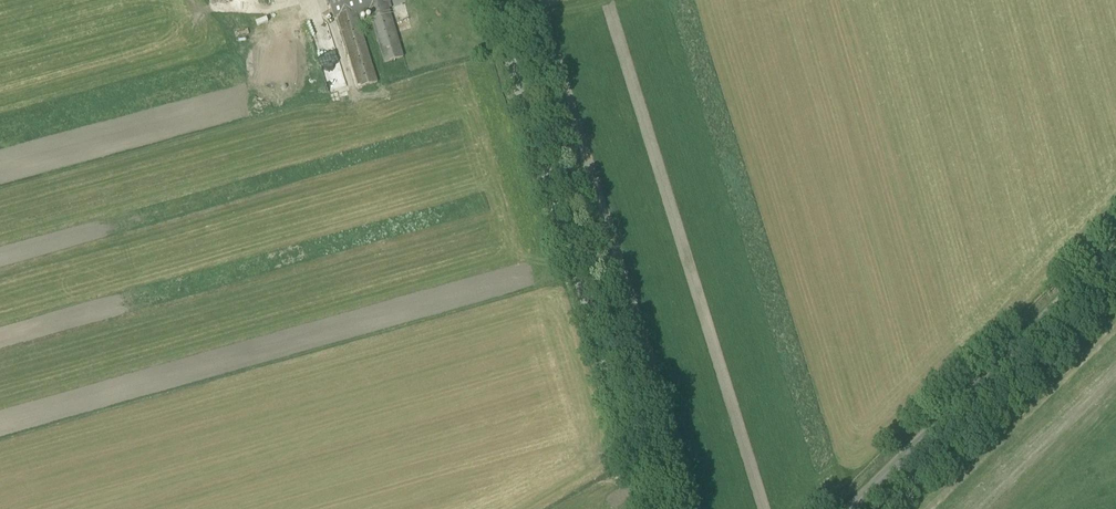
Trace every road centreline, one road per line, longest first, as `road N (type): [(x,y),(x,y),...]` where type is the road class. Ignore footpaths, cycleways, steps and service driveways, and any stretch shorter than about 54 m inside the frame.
road 1 (unclassified): [(654,508),(494,0)]
road 2 (unclassified): [(850,508),(1115,248)]

